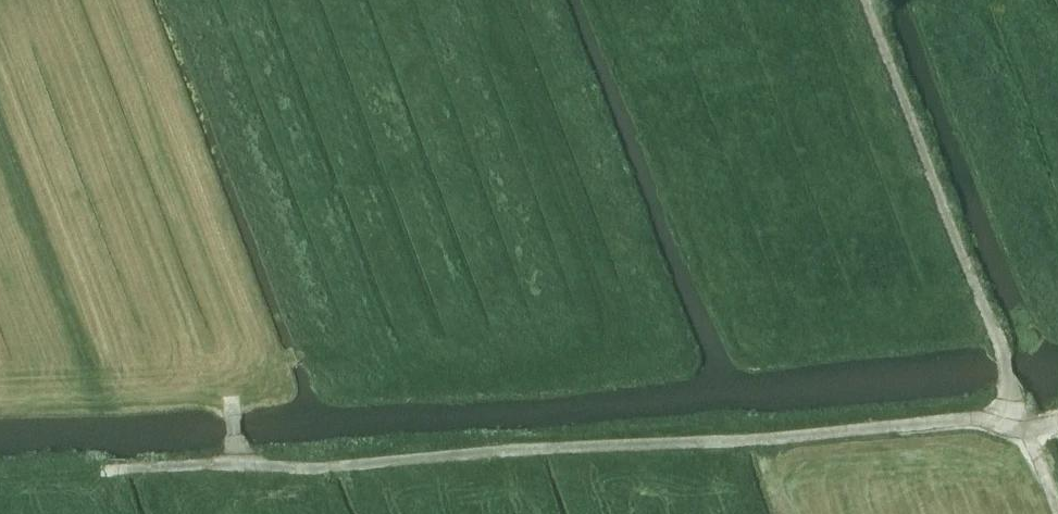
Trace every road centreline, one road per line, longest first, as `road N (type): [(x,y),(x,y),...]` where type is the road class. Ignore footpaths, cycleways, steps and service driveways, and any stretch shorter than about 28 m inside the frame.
road 1 (track): [(1057,485),(1029,405),(866,433),(435,445),(326,462),(236,464),(233,406)]
road 2 (track): [(878,0),(1029,405)]
road 3 (track): [(202,272),(233,406)]

